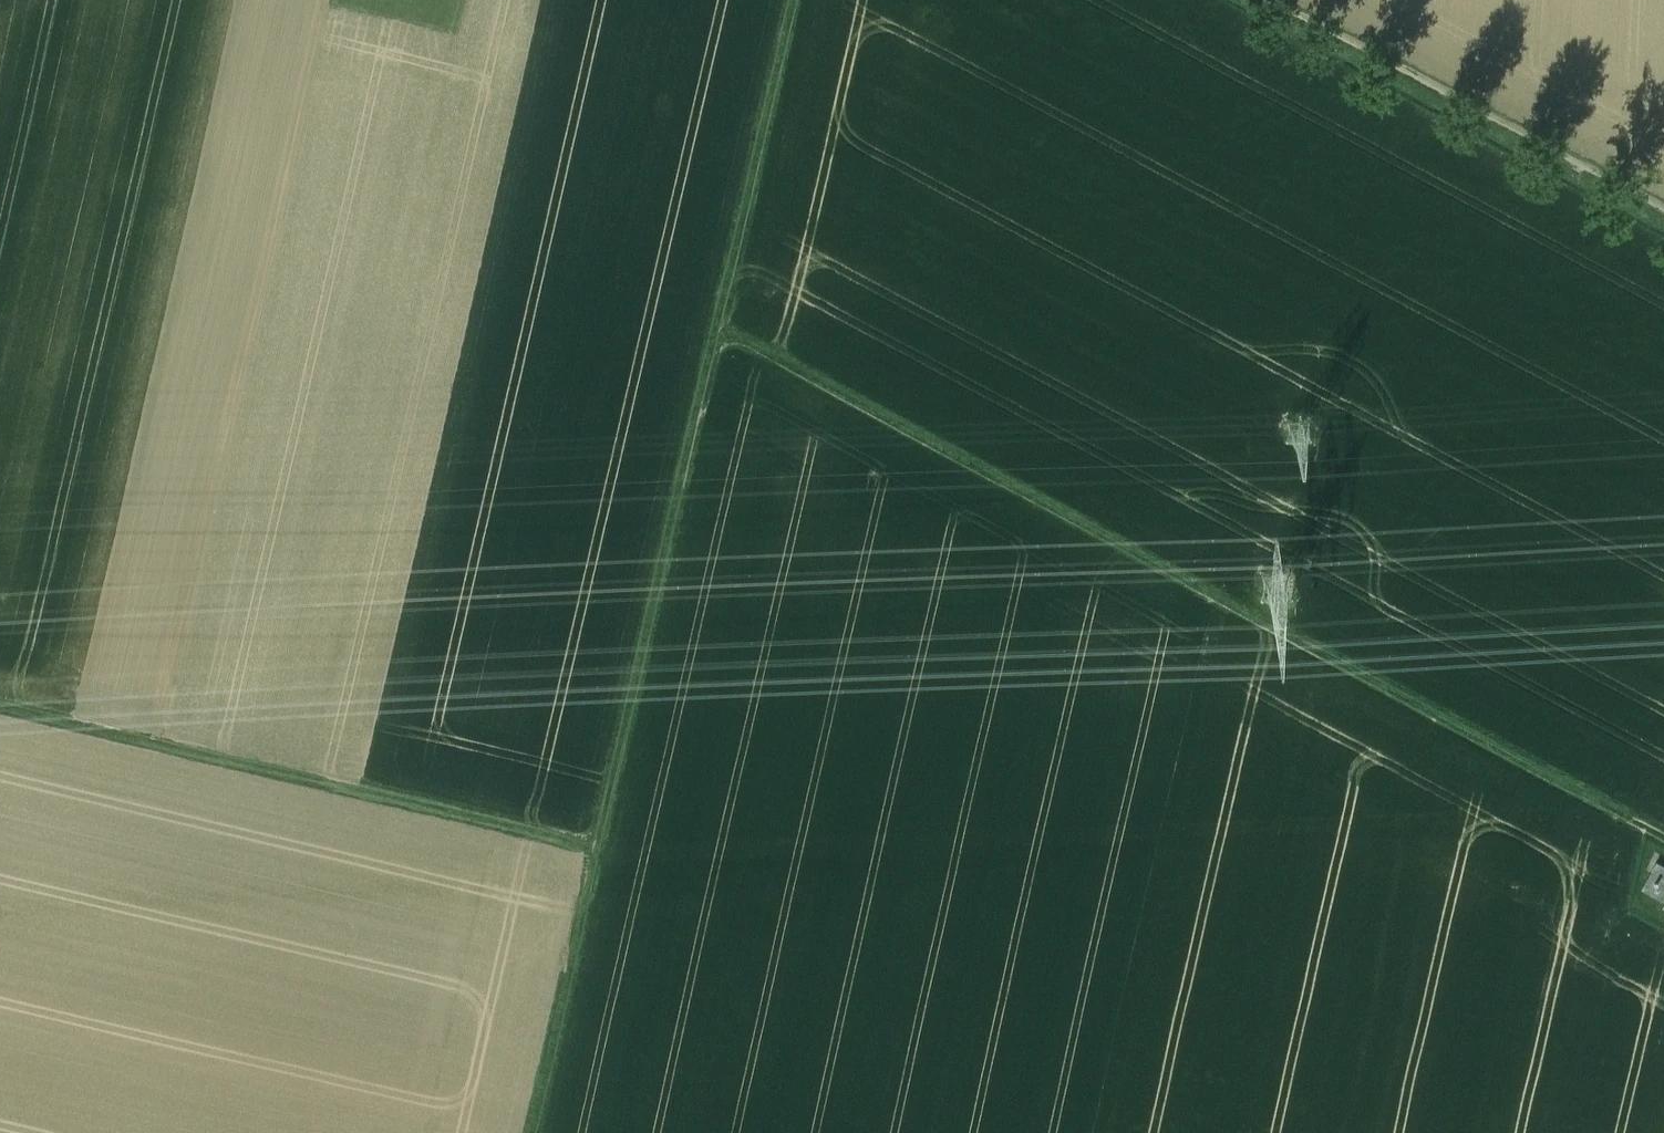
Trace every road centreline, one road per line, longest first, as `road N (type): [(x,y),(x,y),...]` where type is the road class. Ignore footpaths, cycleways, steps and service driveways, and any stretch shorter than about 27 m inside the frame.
road 1 (track): [(789,0),(526,1132)]
road 2 (track): [(704,339),(1663,823)]
road 3 (track): [(591,849),(0,712)]
road 4 (track): [(1271,0),(1663,212)]

